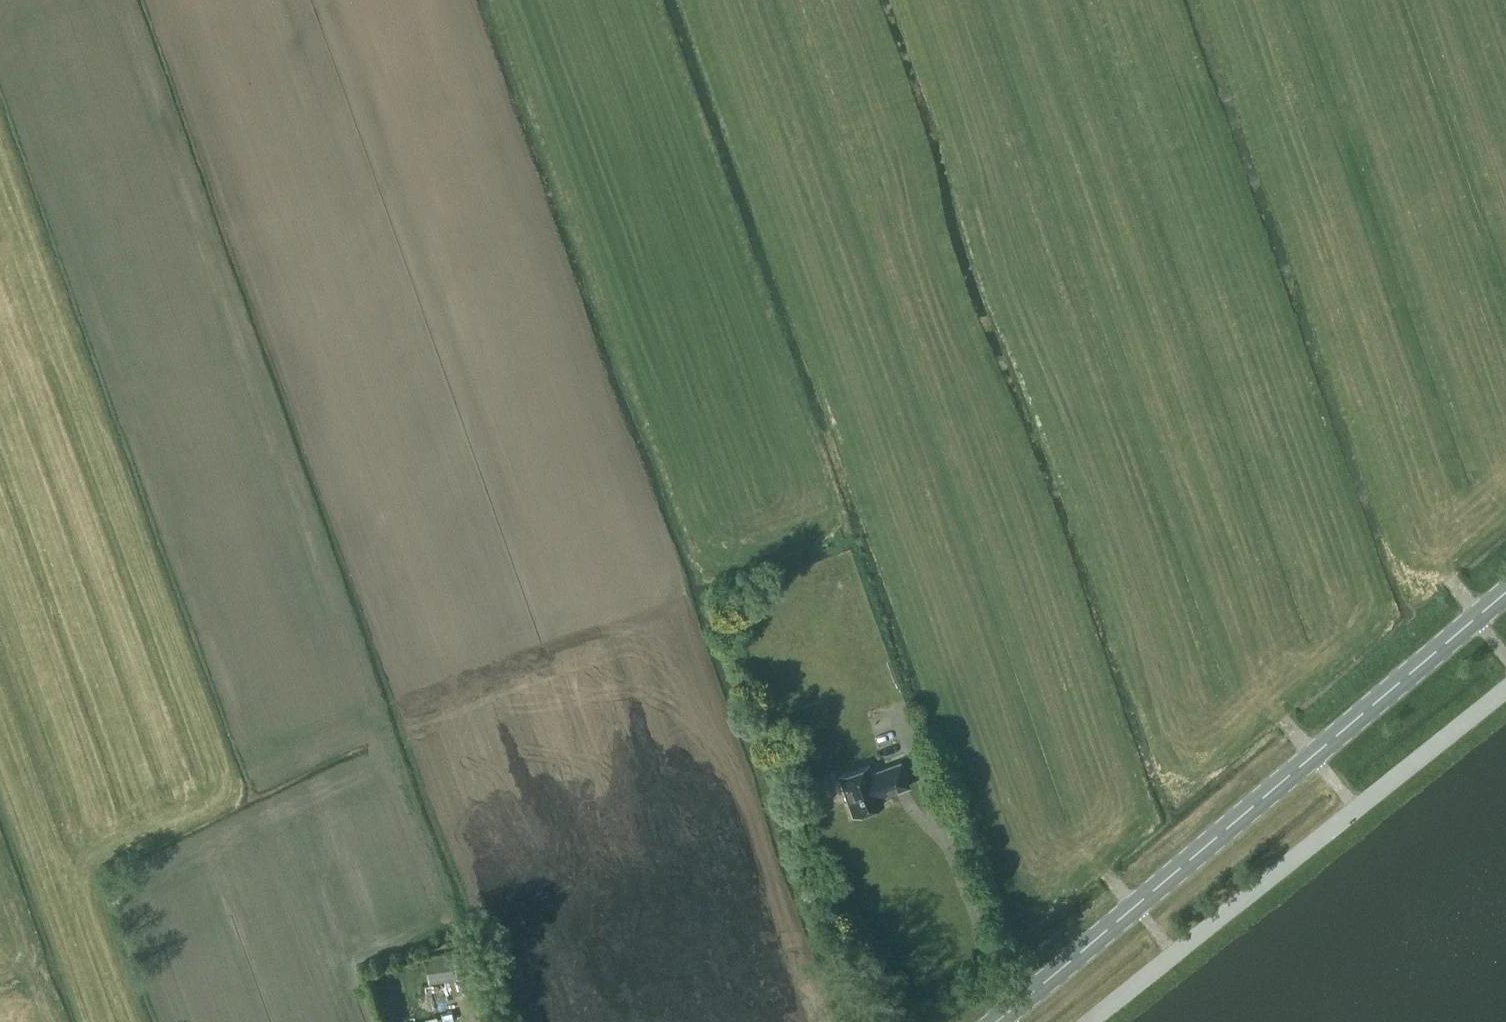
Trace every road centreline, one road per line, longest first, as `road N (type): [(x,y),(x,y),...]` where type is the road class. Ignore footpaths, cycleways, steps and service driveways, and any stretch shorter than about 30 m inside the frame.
road 1 (tertiary): [(995,1021),(1505,593)]
road 2 (unclassified): [(1088,1021),(1505,687)]

